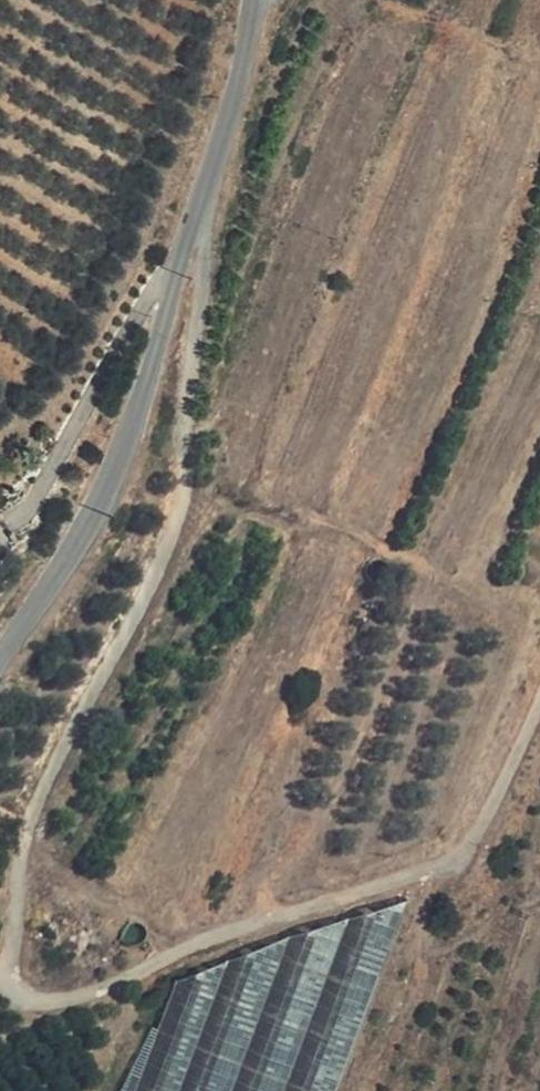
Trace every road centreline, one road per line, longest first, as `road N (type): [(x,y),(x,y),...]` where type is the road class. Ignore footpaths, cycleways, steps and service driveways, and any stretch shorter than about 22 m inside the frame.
road 1 (unclassified): [(256,0),(120,477),(0,674)]

